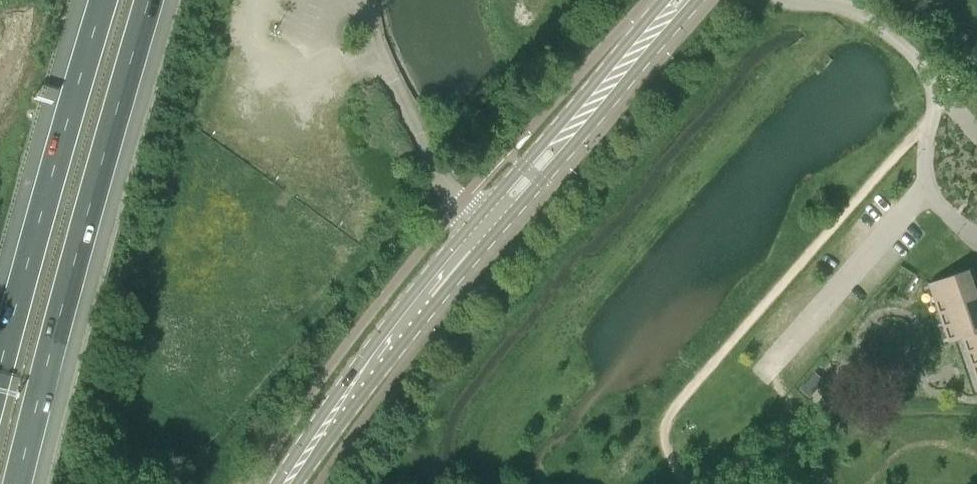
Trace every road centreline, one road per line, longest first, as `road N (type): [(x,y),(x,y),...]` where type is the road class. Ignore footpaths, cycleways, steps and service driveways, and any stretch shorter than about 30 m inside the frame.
road 1 (secondary): [(285,483),(426,293),(679,0)]
road 2 (motorway): [(28,483),(152,0)]
road 3 (motorway): [(103,0),(0,377)]
road 4 (unclassified): [(932,113),(921,66),(864,12),(795,0)]

